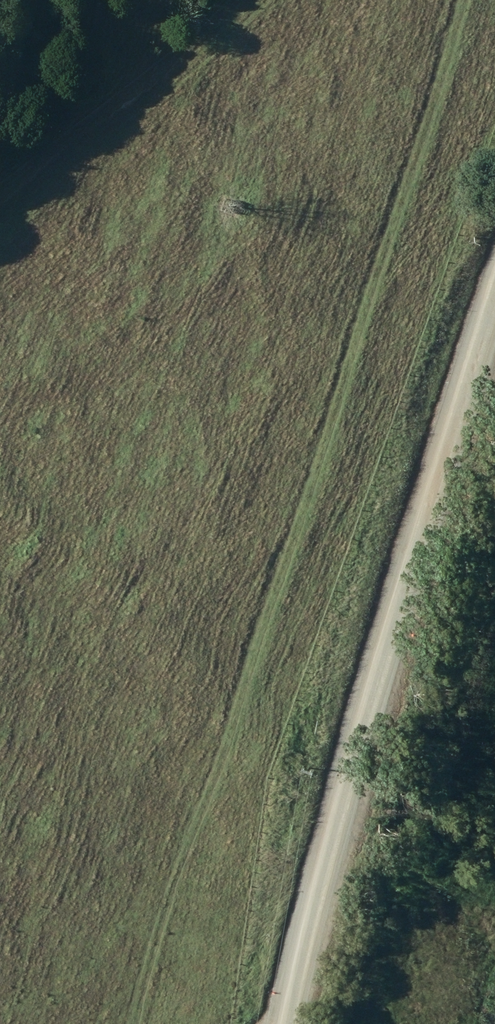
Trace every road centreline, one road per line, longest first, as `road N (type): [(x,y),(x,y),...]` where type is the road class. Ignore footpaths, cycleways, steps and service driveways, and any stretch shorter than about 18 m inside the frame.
road 1 (track): [(465,0),(159,1023)]
road 2 (unclassified): [(284,1023),(341,783),(494,289)]
road 3 (track): [(0,222),(180,80),(259,0)]

